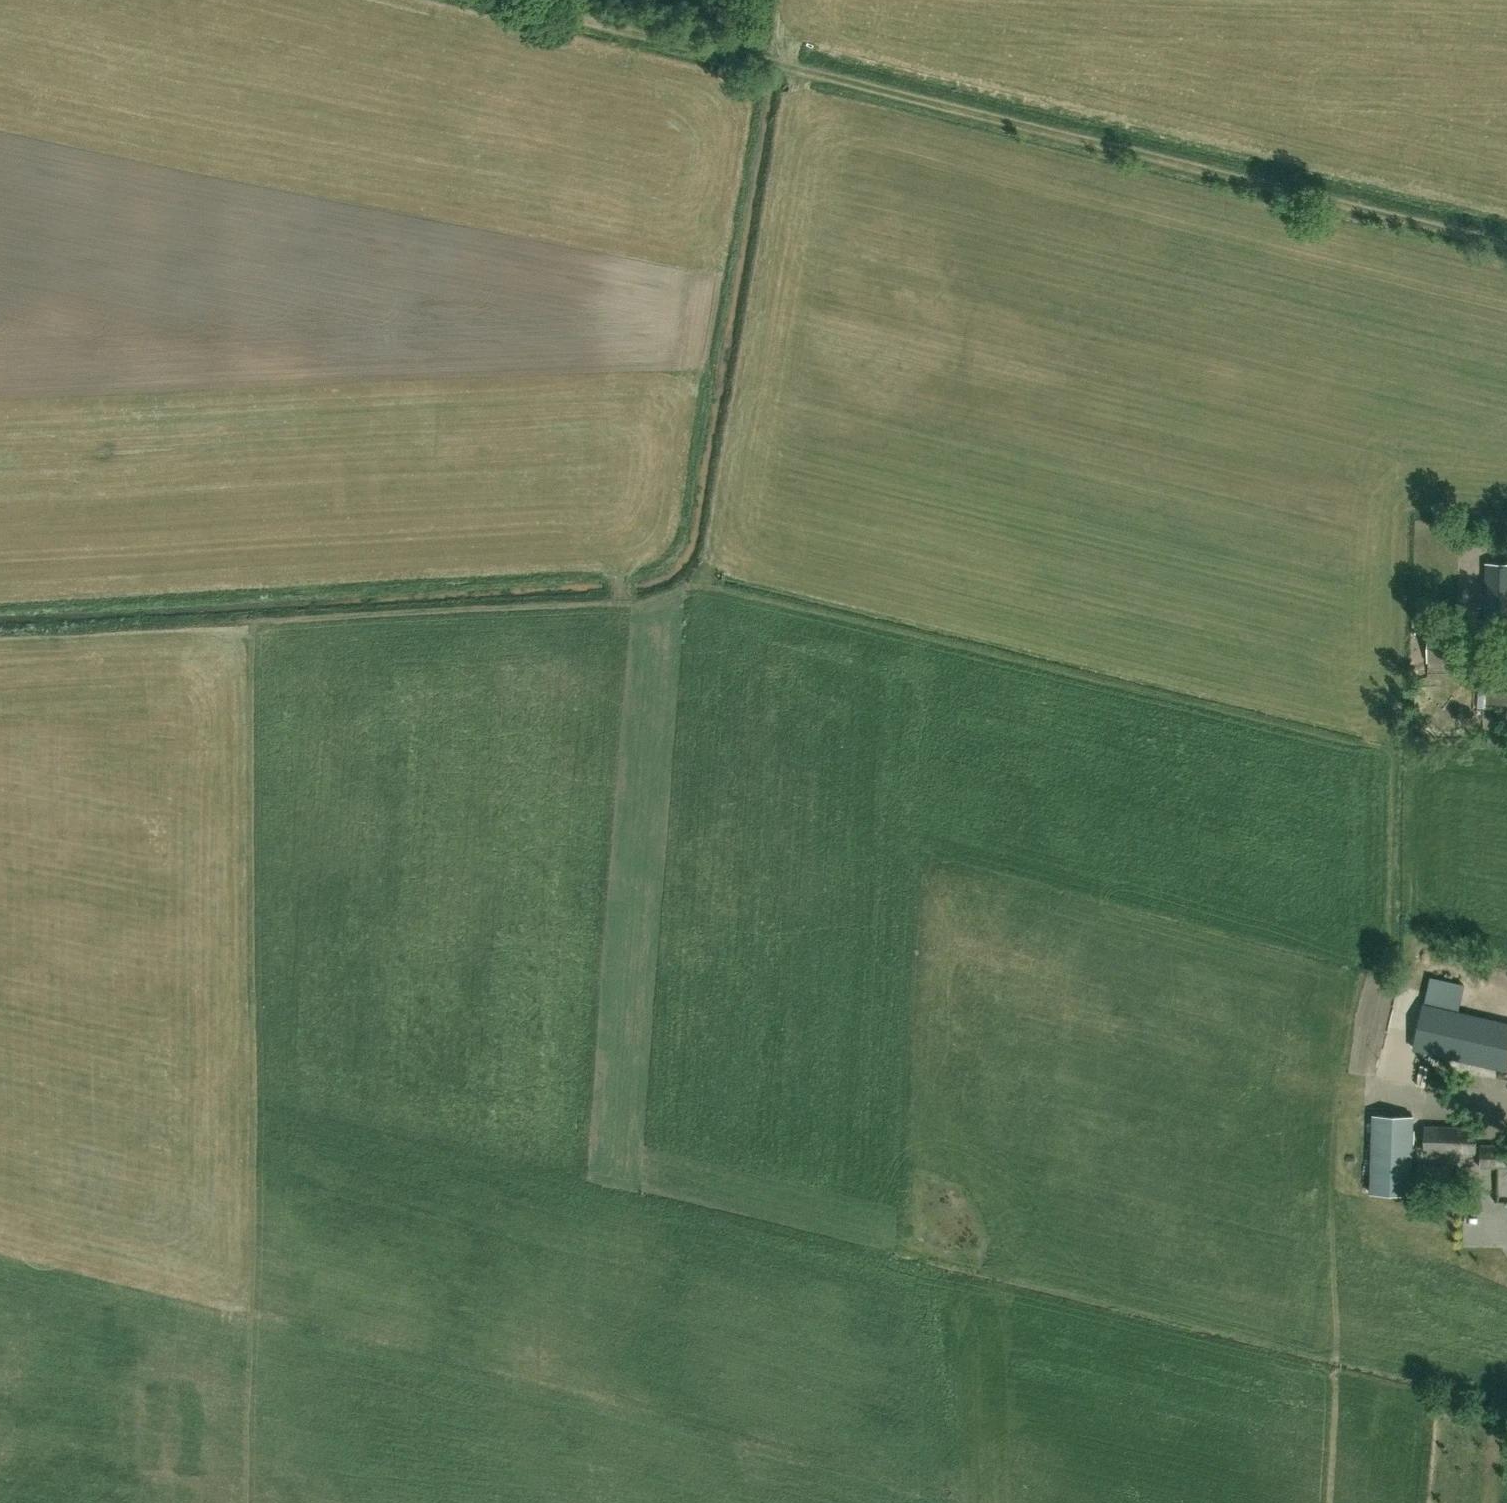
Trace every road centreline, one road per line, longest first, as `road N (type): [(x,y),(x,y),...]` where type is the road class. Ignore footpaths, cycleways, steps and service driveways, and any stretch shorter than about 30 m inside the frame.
road 1 (track): [(548,0),(1506,245)]

